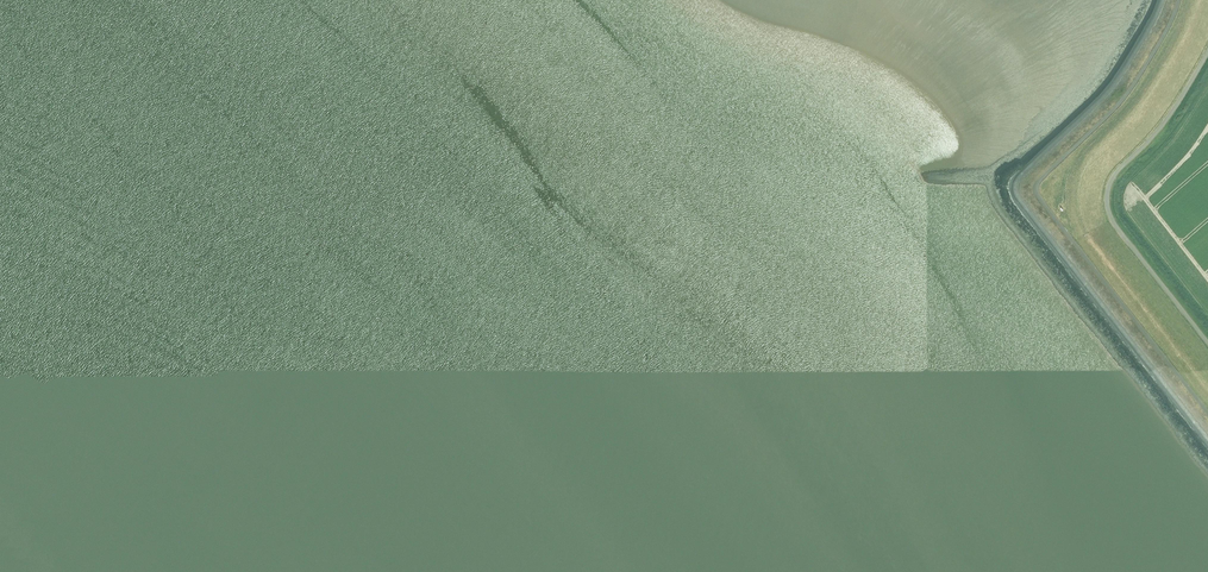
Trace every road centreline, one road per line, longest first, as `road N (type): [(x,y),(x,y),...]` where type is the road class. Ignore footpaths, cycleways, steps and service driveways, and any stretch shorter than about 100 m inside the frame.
road 1 (unclassified): [(1207,342),(1107,205),(1115,175),(1170,116),(1207,51)]

